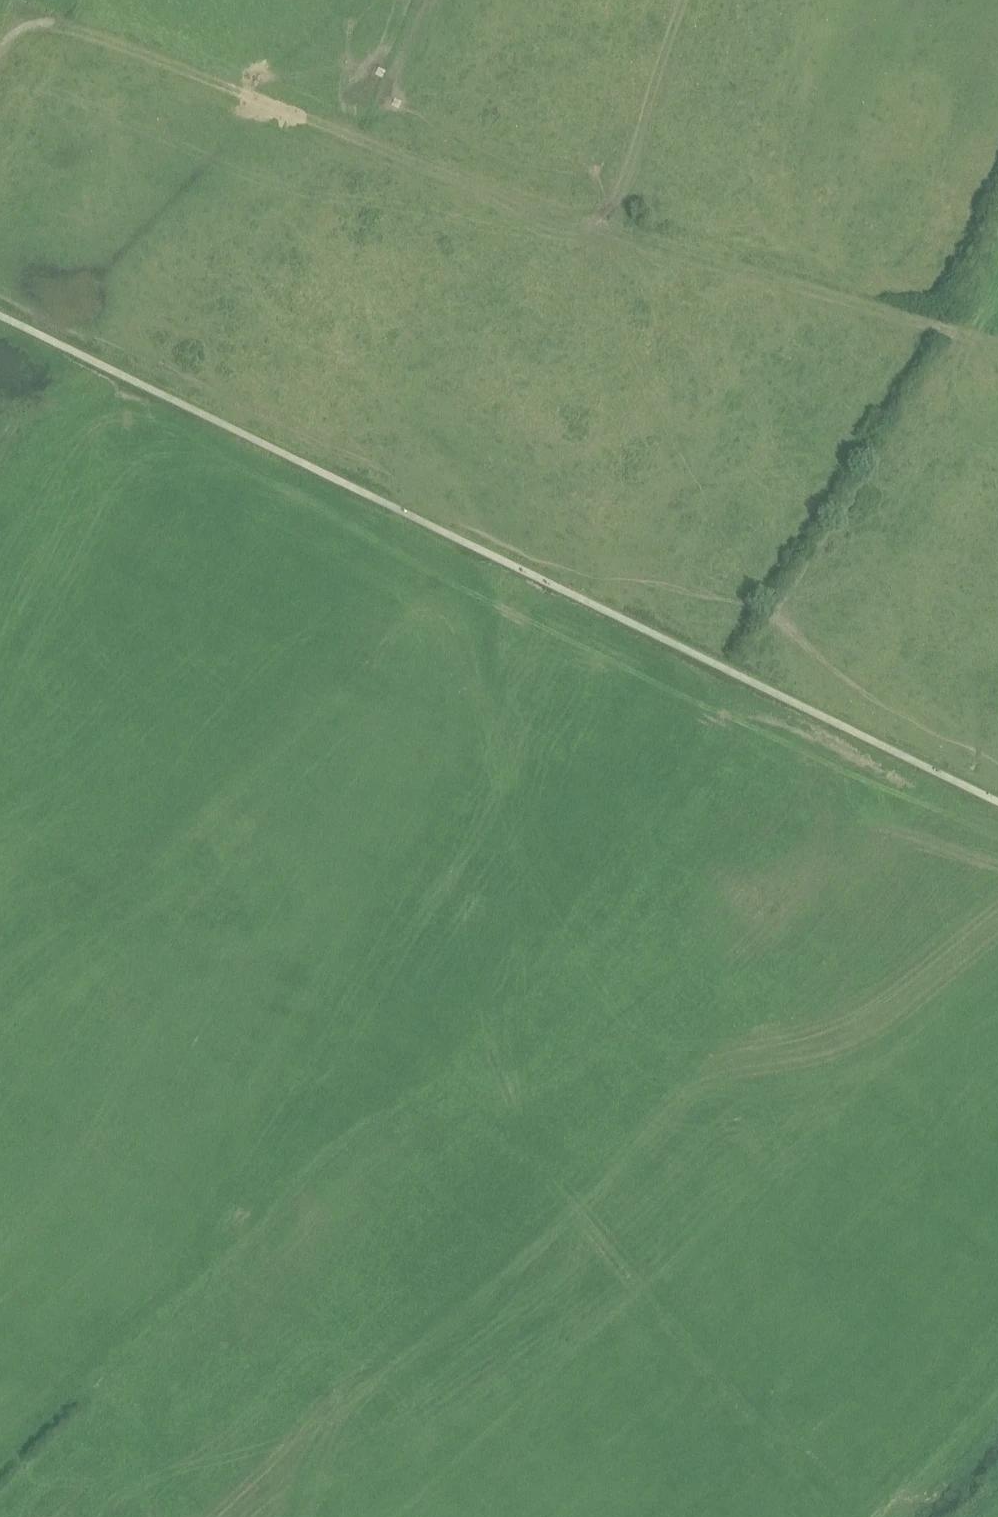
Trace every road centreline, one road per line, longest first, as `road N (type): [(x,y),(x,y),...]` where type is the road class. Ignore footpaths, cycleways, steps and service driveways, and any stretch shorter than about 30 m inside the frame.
road 1 (track): [(964,341),(60,23),(31,20),(0,64)]

